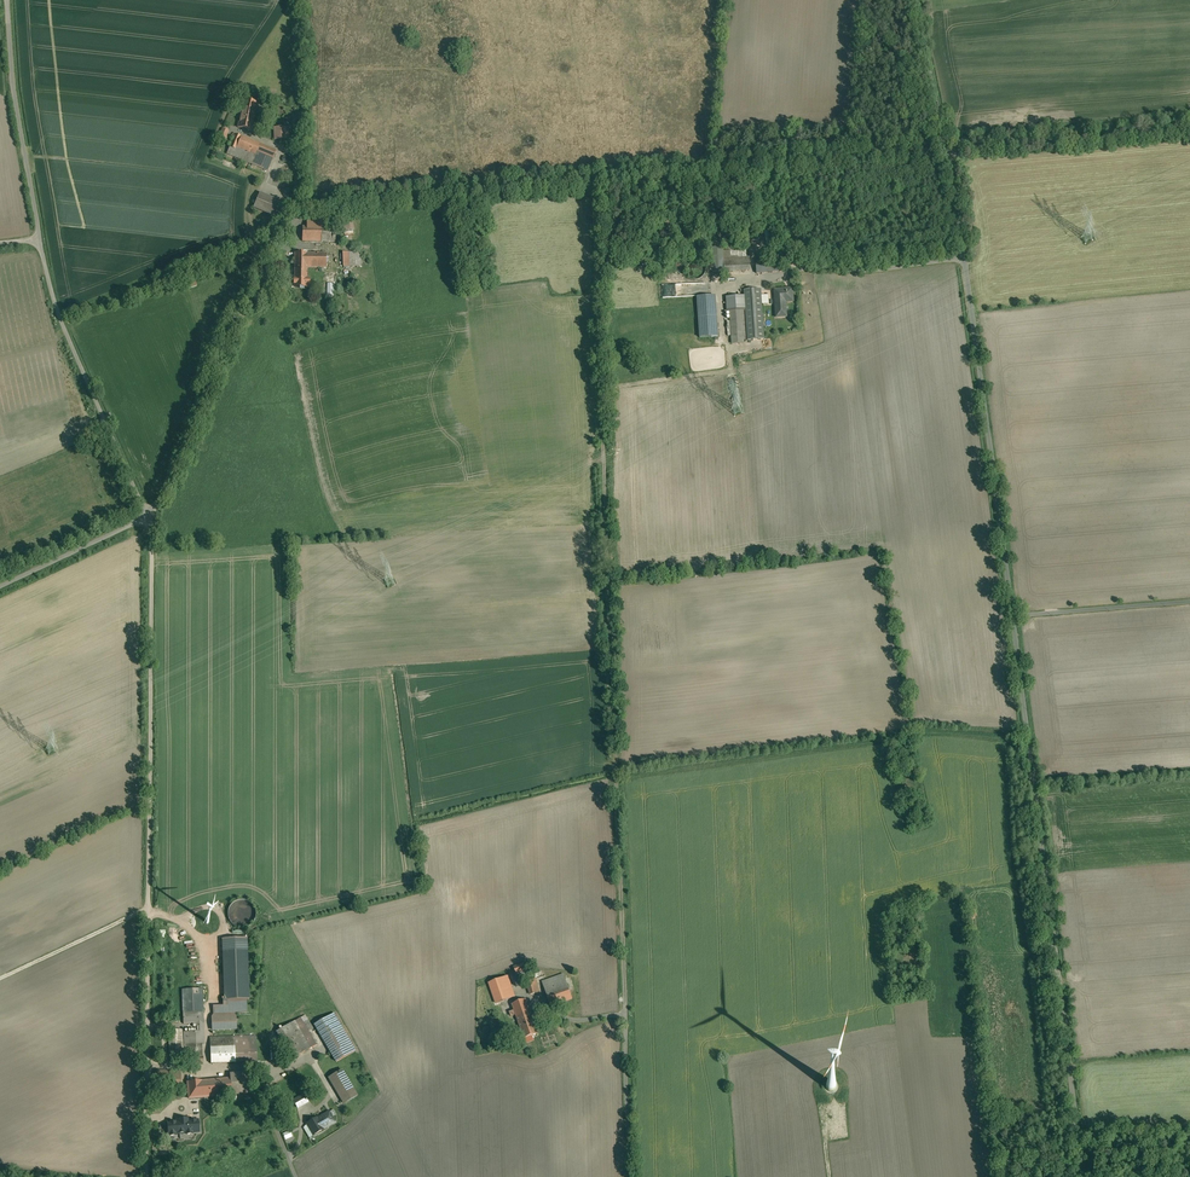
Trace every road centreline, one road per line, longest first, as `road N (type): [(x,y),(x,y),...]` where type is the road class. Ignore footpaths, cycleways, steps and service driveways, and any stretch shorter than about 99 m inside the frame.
road 1 (unclassified): [(945,154),(359,203),(300,217),(253,269),(151,518)]
road 2 (track): [(592,182),(626,1017)]
road 3 (unclassified): [(152,1176),(151,518)]
road 4 (unclassified): [(1086,1176),(1013,616)]
road 5 (unclassified): [(1013,616),(945,154)]
road 6 (unclassified): [(151,518),(61,320),(40,241)]
road 7 (unclassified): [(1189,131),(945,154)]
road 8 (unclassified): [(40,241),(7,0)]
road 9 (unclassified): [(1189,602),(1013,616)]
road 10 (unclassified): [(151,518),(0,590)]
road 11 (unclassified): [(945,154),(914,0)]
road 12 (track): [(602,391),(732,368)]

